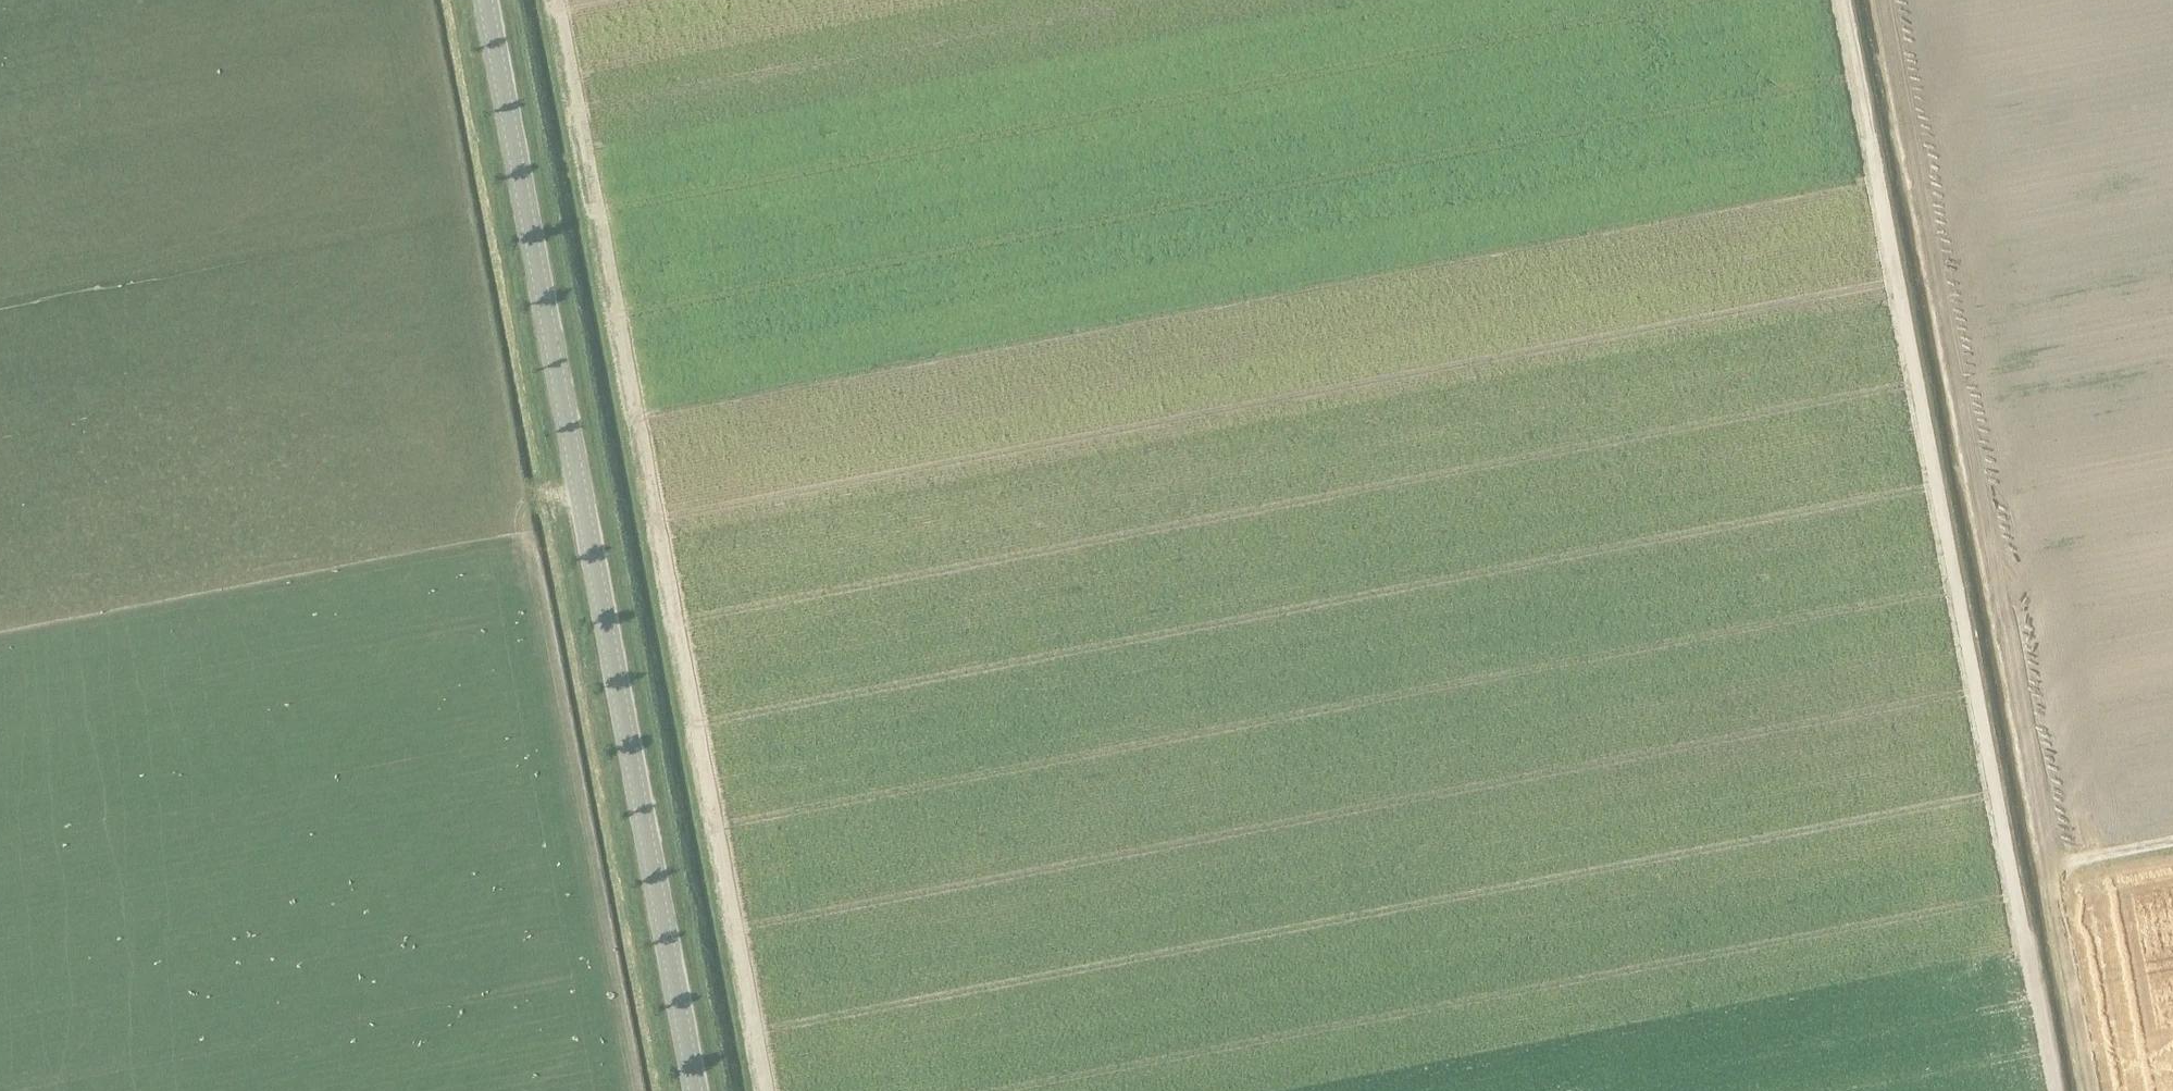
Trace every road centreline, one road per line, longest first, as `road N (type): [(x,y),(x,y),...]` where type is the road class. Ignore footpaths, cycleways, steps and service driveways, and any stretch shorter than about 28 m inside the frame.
road 1 (tertiary): [(696,1090),(486,0)]

